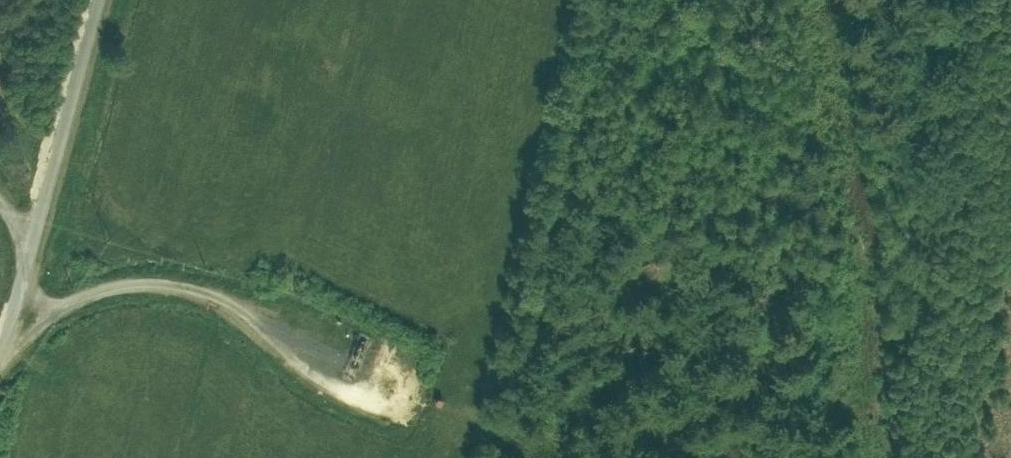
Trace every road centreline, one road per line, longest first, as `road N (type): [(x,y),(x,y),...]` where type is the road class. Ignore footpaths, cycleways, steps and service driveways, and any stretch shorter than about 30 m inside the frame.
road 1 (track): [(14,328),(119,287),(171,284),(227,300),(339,392),(377,412)]
road 2 (unclassified): [(105,0),(45,231),(0,357)]

